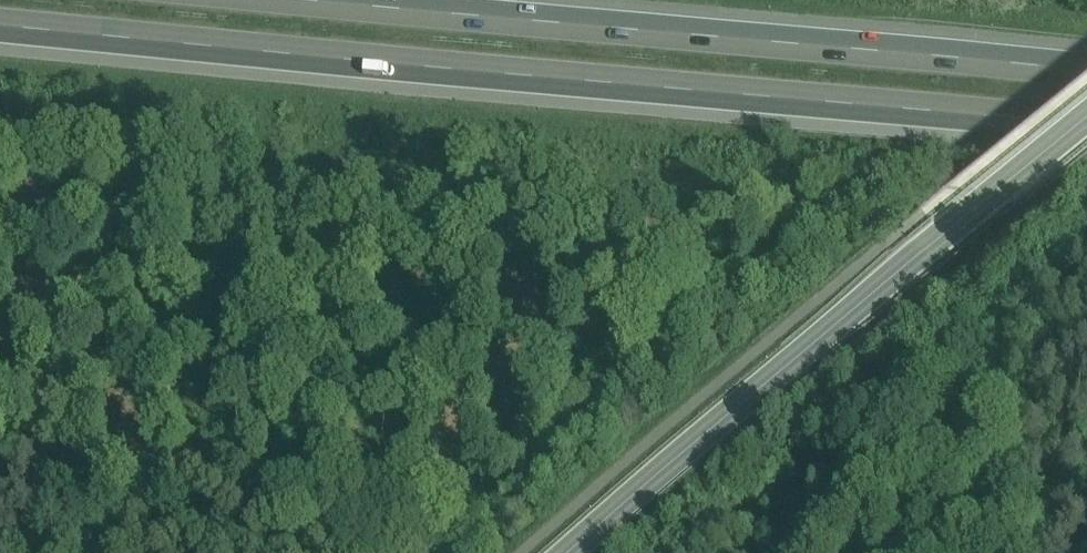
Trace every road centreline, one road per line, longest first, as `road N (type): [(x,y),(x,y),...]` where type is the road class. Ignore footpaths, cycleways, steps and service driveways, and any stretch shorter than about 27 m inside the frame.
road 1 (motorway): [(0,22),(1086,122)]
road 2 (motorway): [(1086,67),(303,0)]
road 3 (secondary): [(589,552),(1086,126)]

